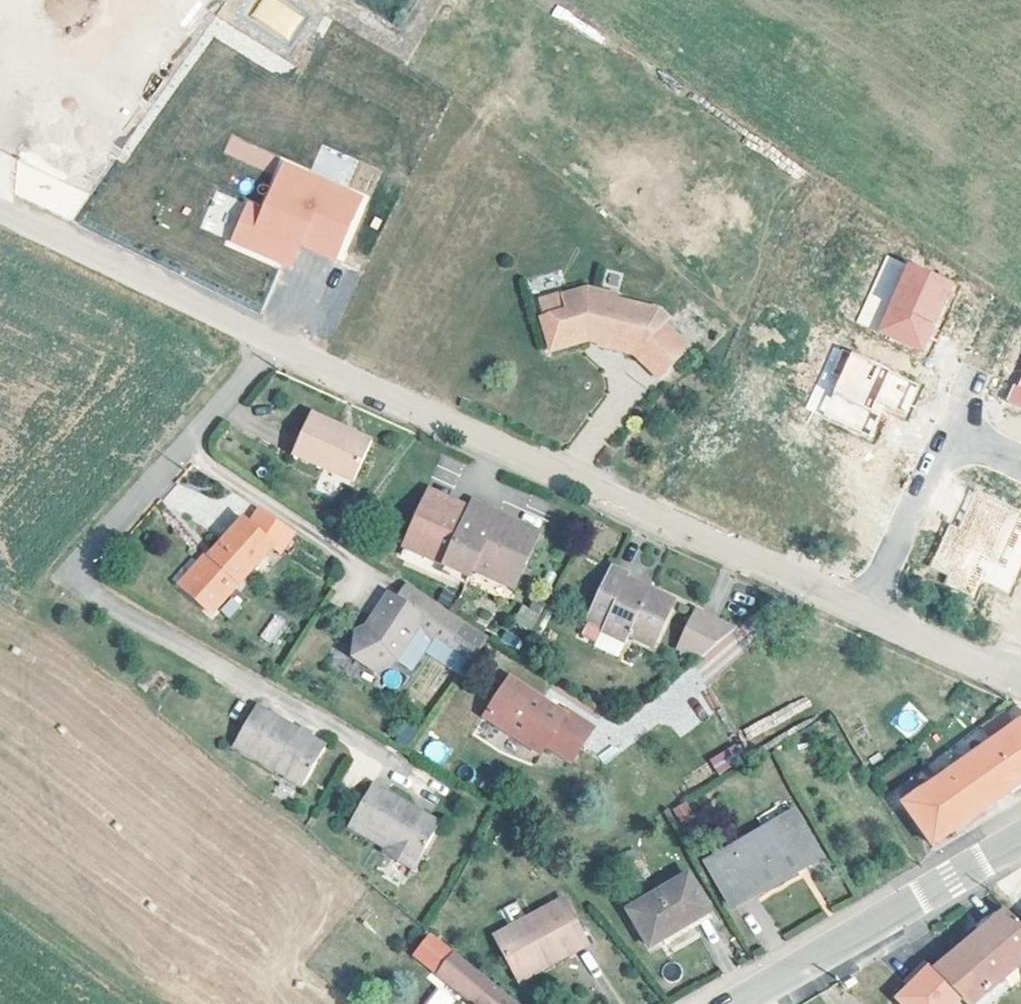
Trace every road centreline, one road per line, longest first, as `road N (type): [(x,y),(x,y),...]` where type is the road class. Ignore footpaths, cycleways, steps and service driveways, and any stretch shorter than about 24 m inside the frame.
road 1 (residential): [(867,621),(274,347)]
road 2 (tertiary): [(737,1003),(1020,843)]
road 3 (residential): [(274,347),(75,581)]
road 4 (unclassified): [(0,212),(274,347)]
road 5 (residential): [(867,621),(947,433)]
road 6 (residential): [(1020,682),(867,621)]

